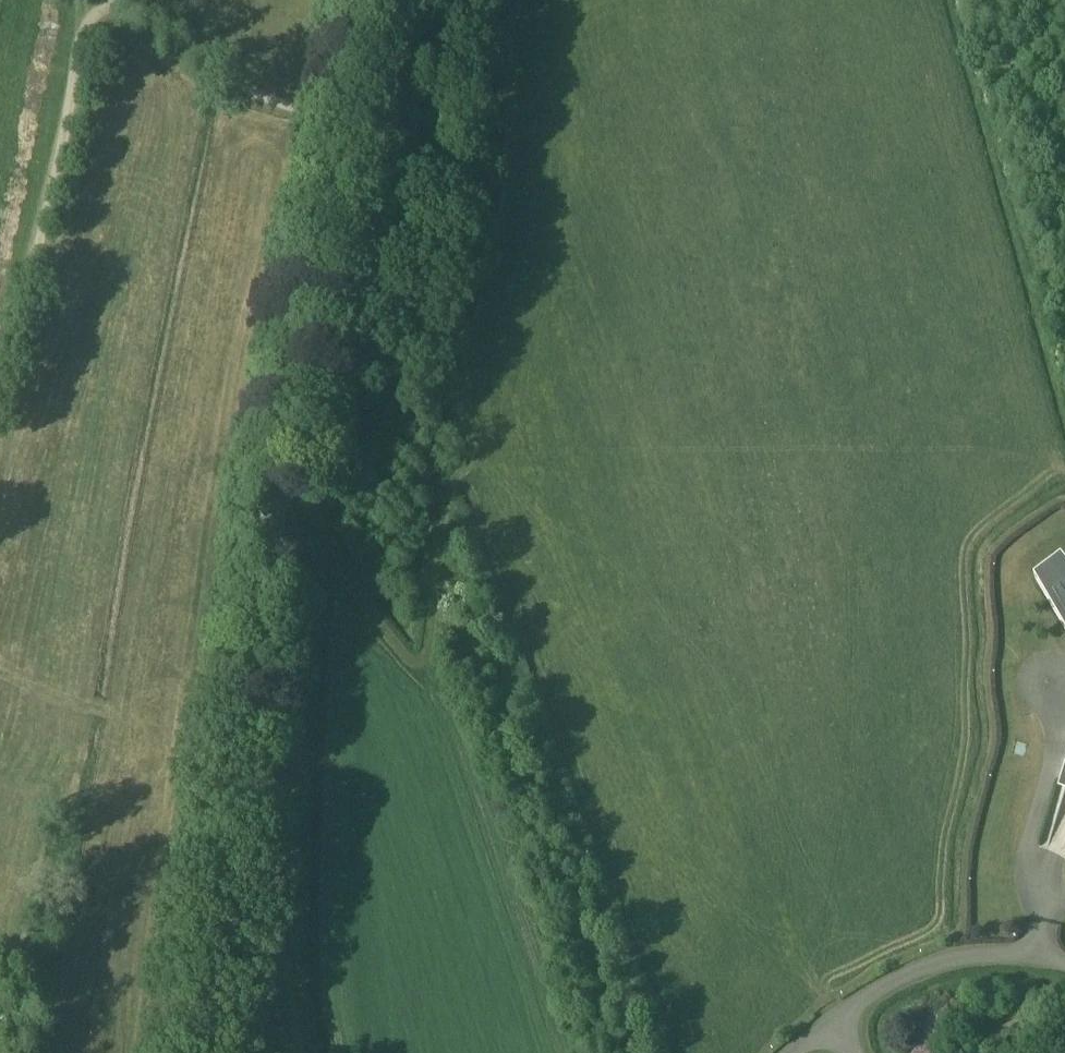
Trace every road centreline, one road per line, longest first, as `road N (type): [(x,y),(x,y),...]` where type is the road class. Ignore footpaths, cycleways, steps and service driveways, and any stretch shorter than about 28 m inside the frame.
road 1 (track): [(0,374),(44,219),(81,38),(103,8),(141,9),(256,92),(348,117)]

